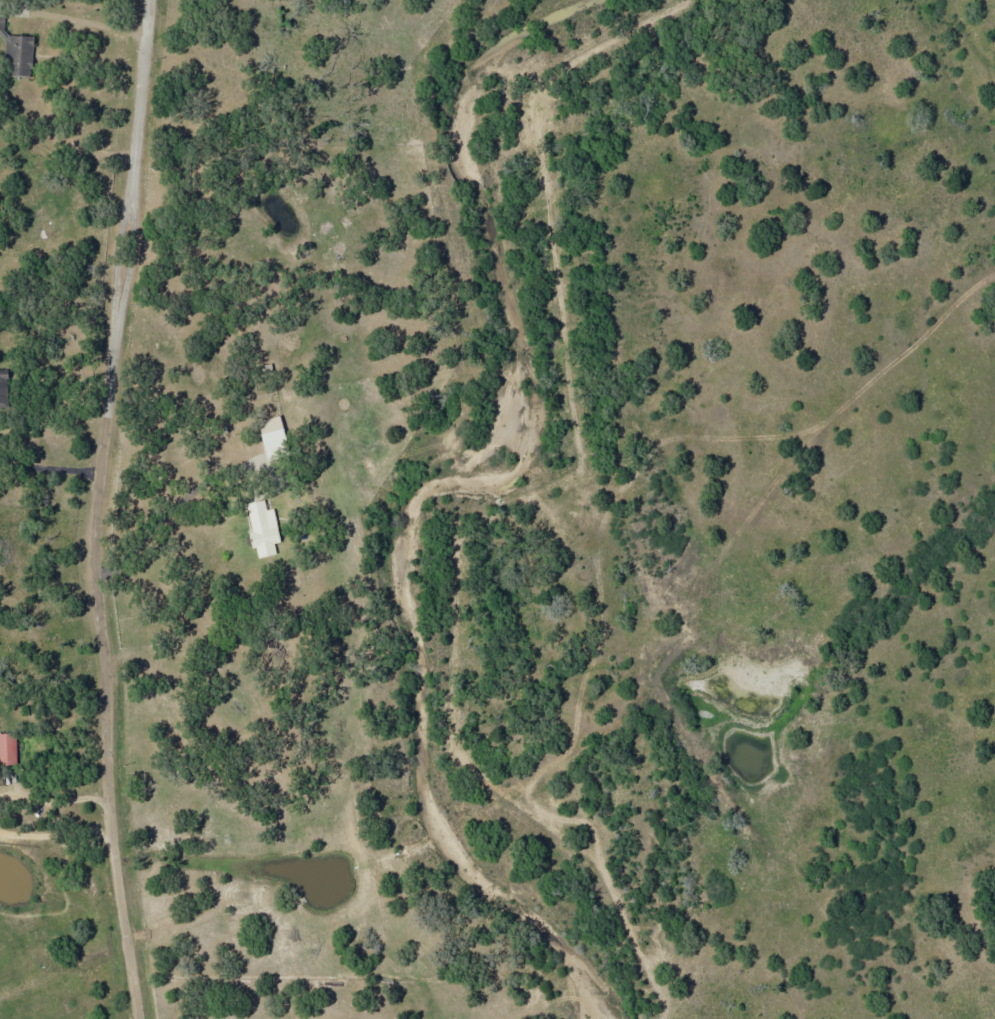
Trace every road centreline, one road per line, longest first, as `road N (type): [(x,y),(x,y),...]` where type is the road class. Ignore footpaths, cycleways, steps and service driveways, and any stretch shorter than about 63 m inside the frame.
road 1 (residential): [(143,1018),(115,802),(100,552),(156,0)]

